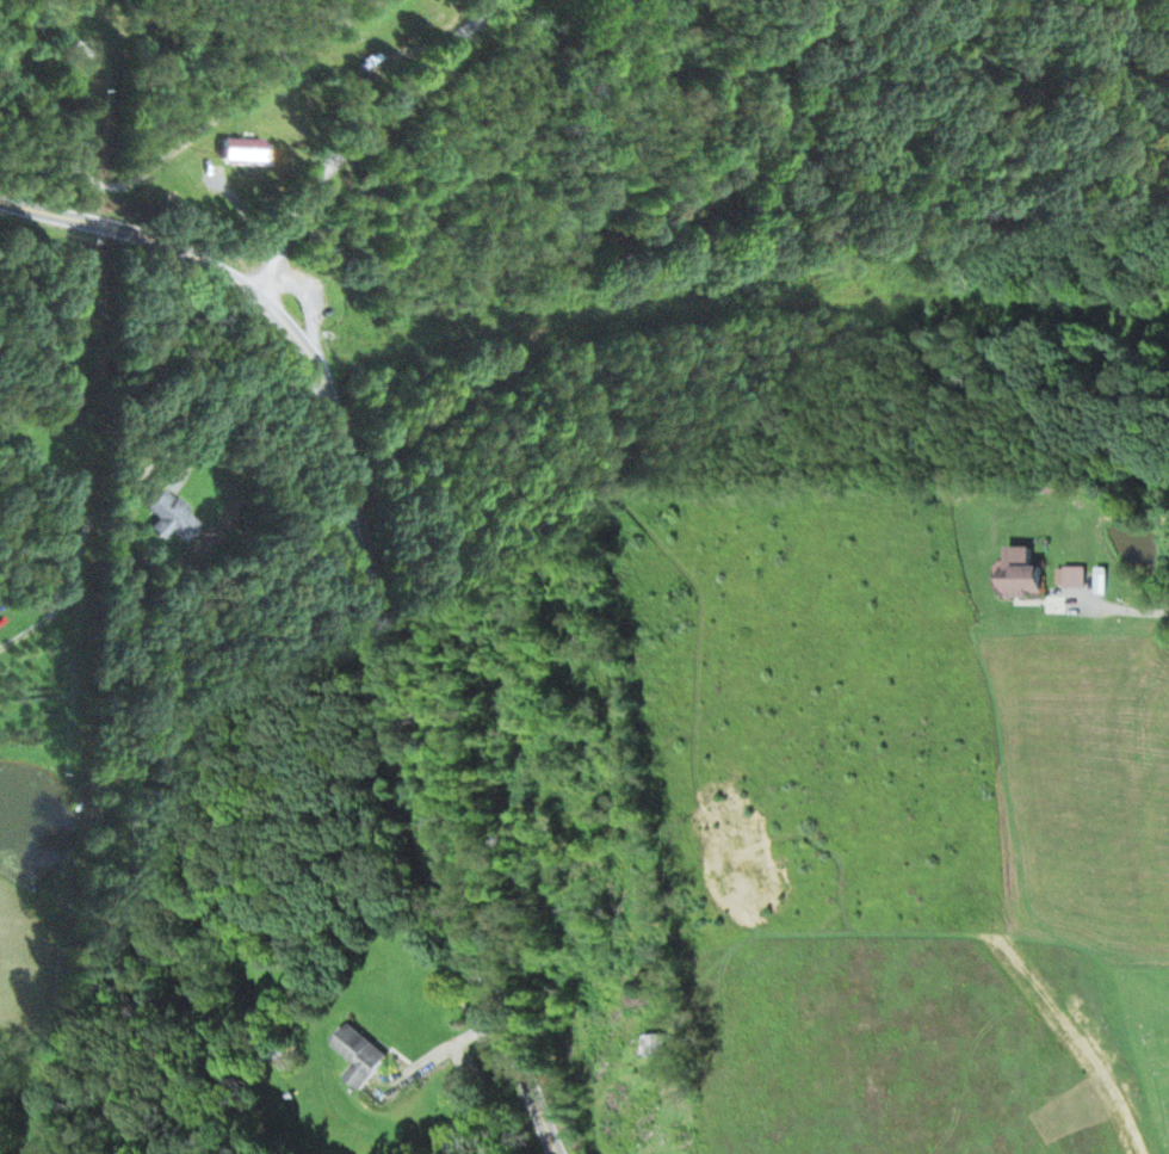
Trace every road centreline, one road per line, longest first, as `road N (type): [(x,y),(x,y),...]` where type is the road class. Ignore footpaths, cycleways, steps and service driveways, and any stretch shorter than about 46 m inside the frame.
road 1 (tertiary): [(557,1153),(421,798),(315,375),(272,296)]
road 2 (track): [(317,383),(446,334),(771,303),(1168,318)]
road 3 (residential): [(492,0),(327,167),(283,237),(272,296)]
road 4 (tertiary): [(272,296),(166,240),(60,218),(0,197)]

